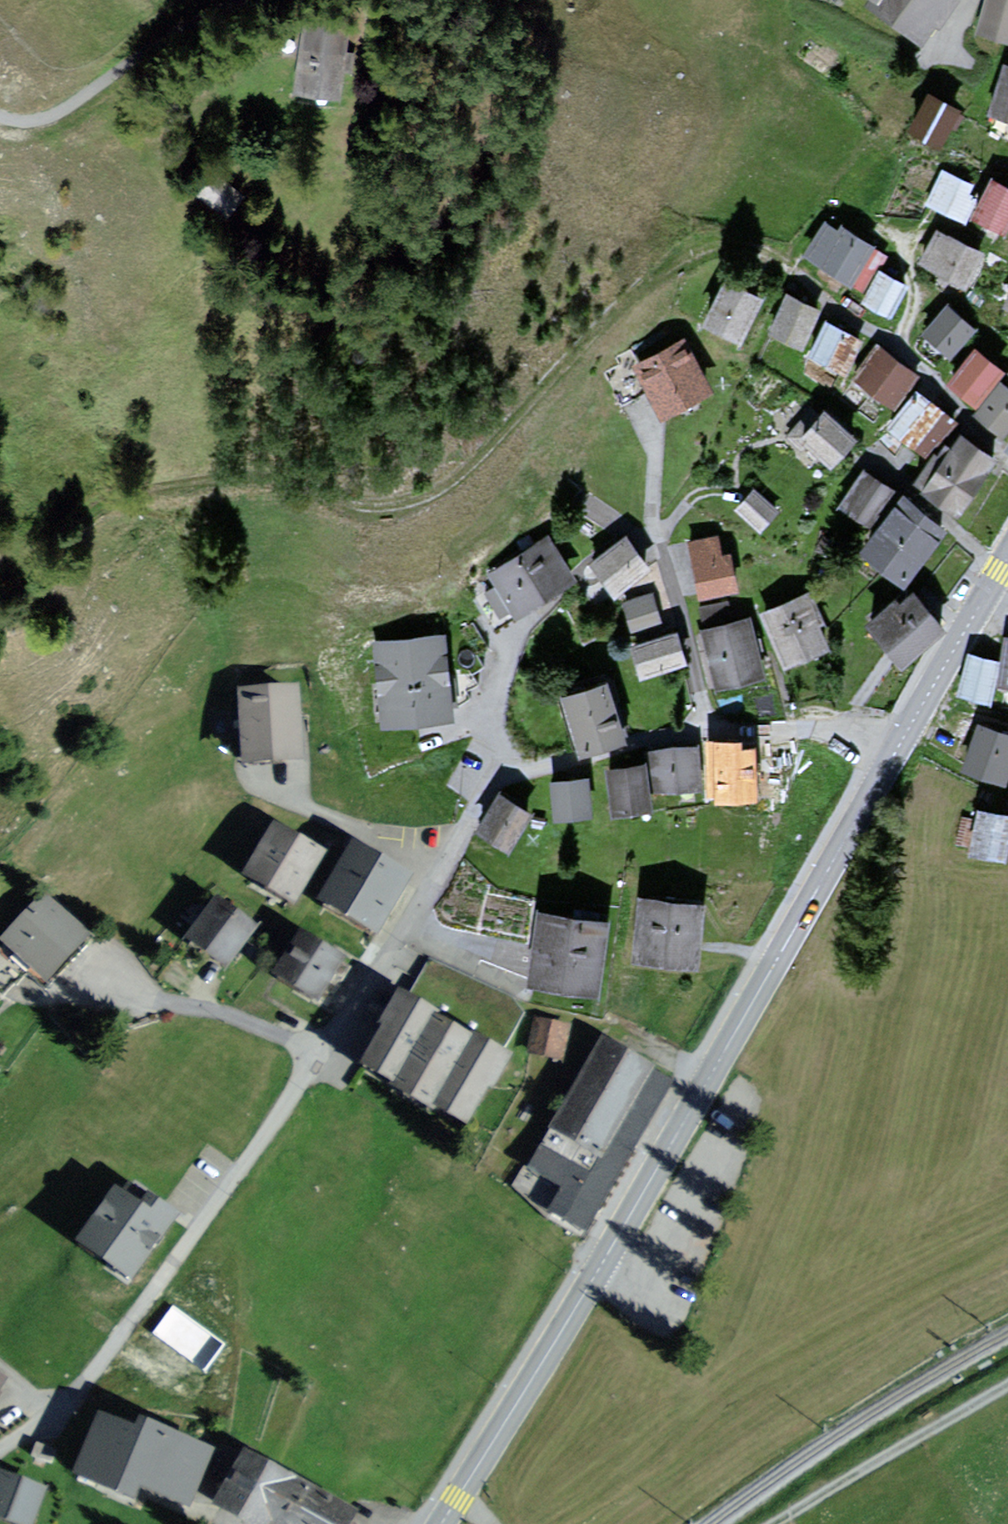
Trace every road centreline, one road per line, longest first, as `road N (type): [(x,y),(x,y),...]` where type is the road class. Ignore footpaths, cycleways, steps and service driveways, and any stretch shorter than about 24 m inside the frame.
road 1 (residential): [(0,1445),(81,1384),(157,1285),(405,922),(482,782),(687,733),(836,729),(896,750)]
road 2 (track): [(779,268),(722,261),(640,277),(496,421),(400,503),(331,504),(227,481),(137,490),(81,523),(15,594),(0,598)]
road 3 (primary): [(896,750),(442,1523)]
road 4 (track): [(1007,1385),(768,1523)]
road 5 (track): [(208,0),(45,112),(0,110)]
road 6 (primary): [(980,603),(896,750)]

